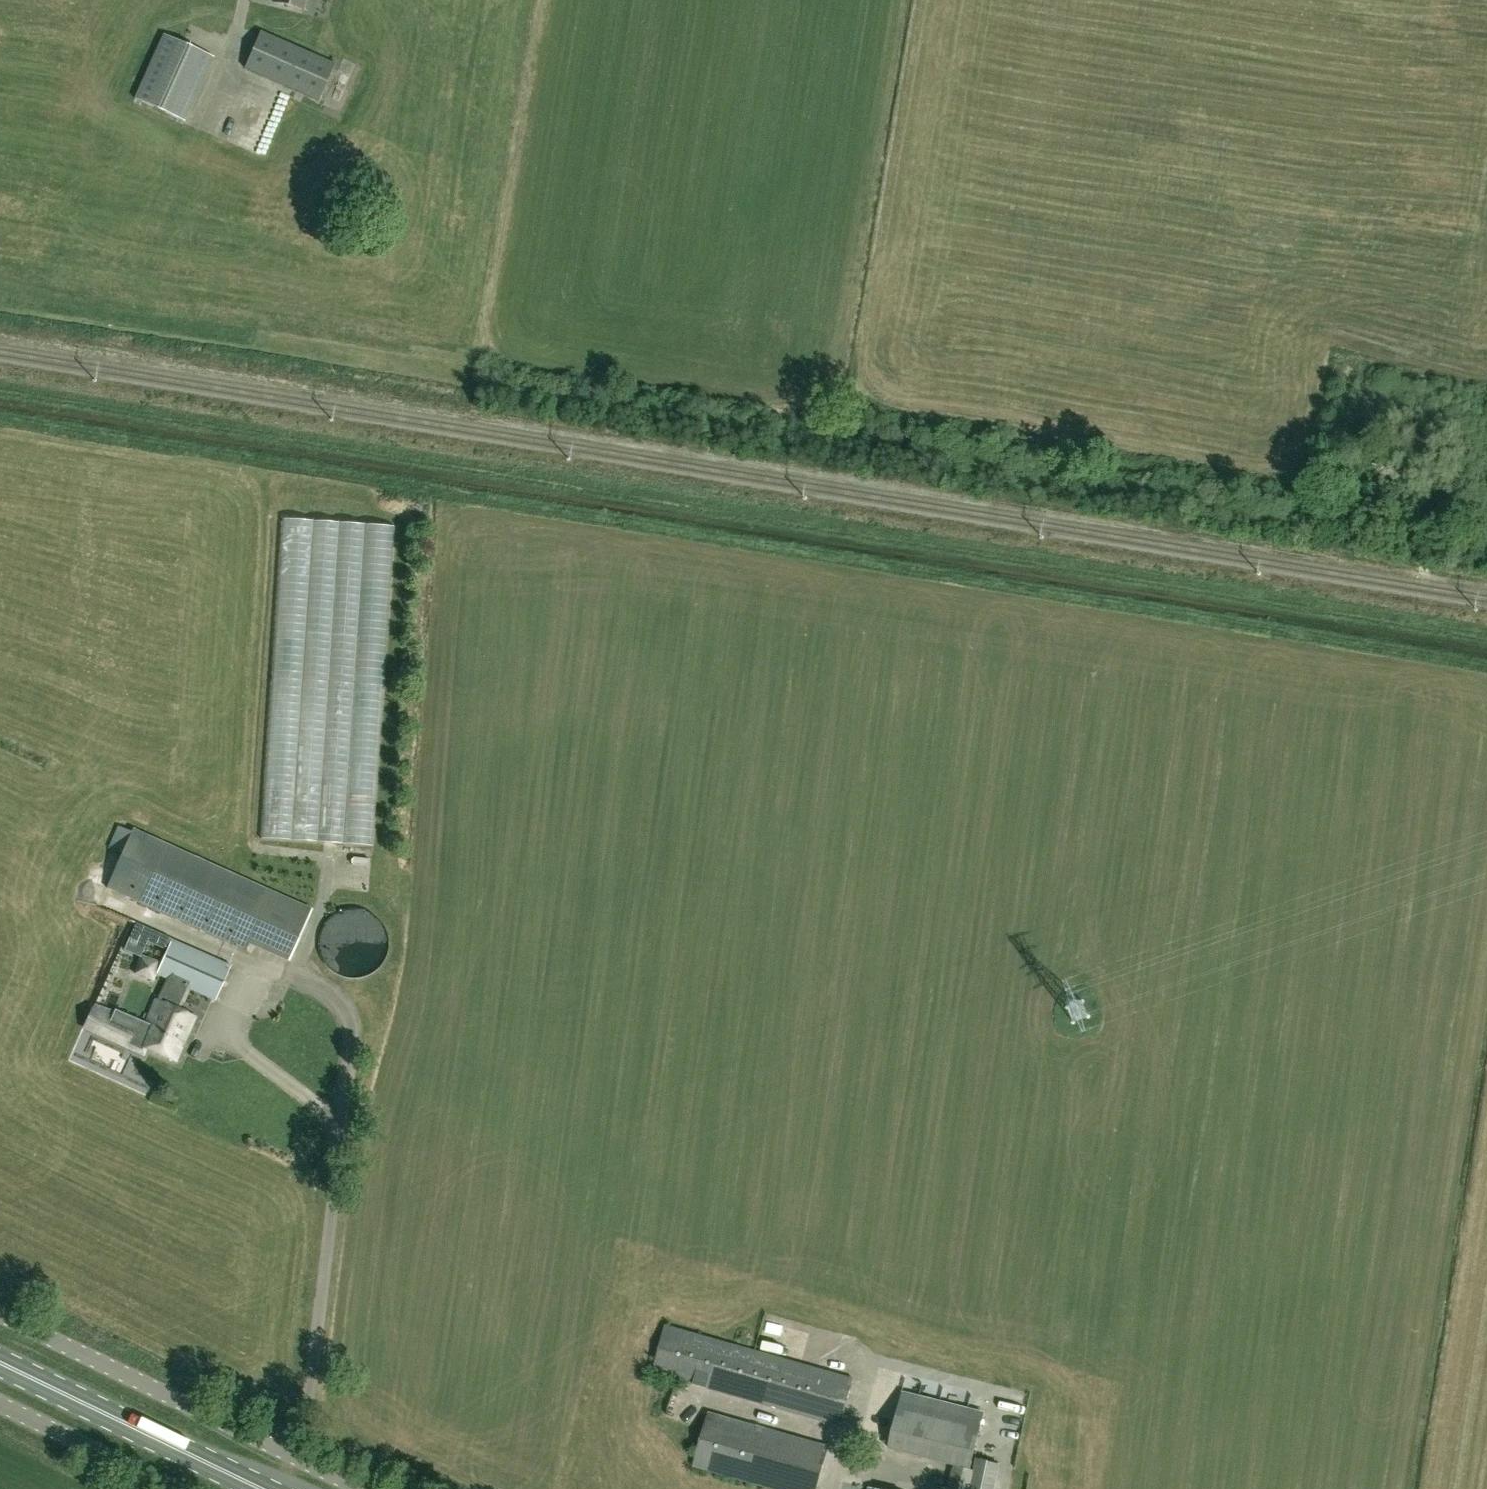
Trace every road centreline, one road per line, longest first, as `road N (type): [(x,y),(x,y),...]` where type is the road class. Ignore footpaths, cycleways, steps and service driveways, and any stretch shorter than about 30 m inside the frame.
road 1 (unclassified): [(350,1488),(0,1318)]
road 2 (primary): [(262,1488),(0,1363)]
road 3 (unclassified): [(172,1488),(0,1405)]

